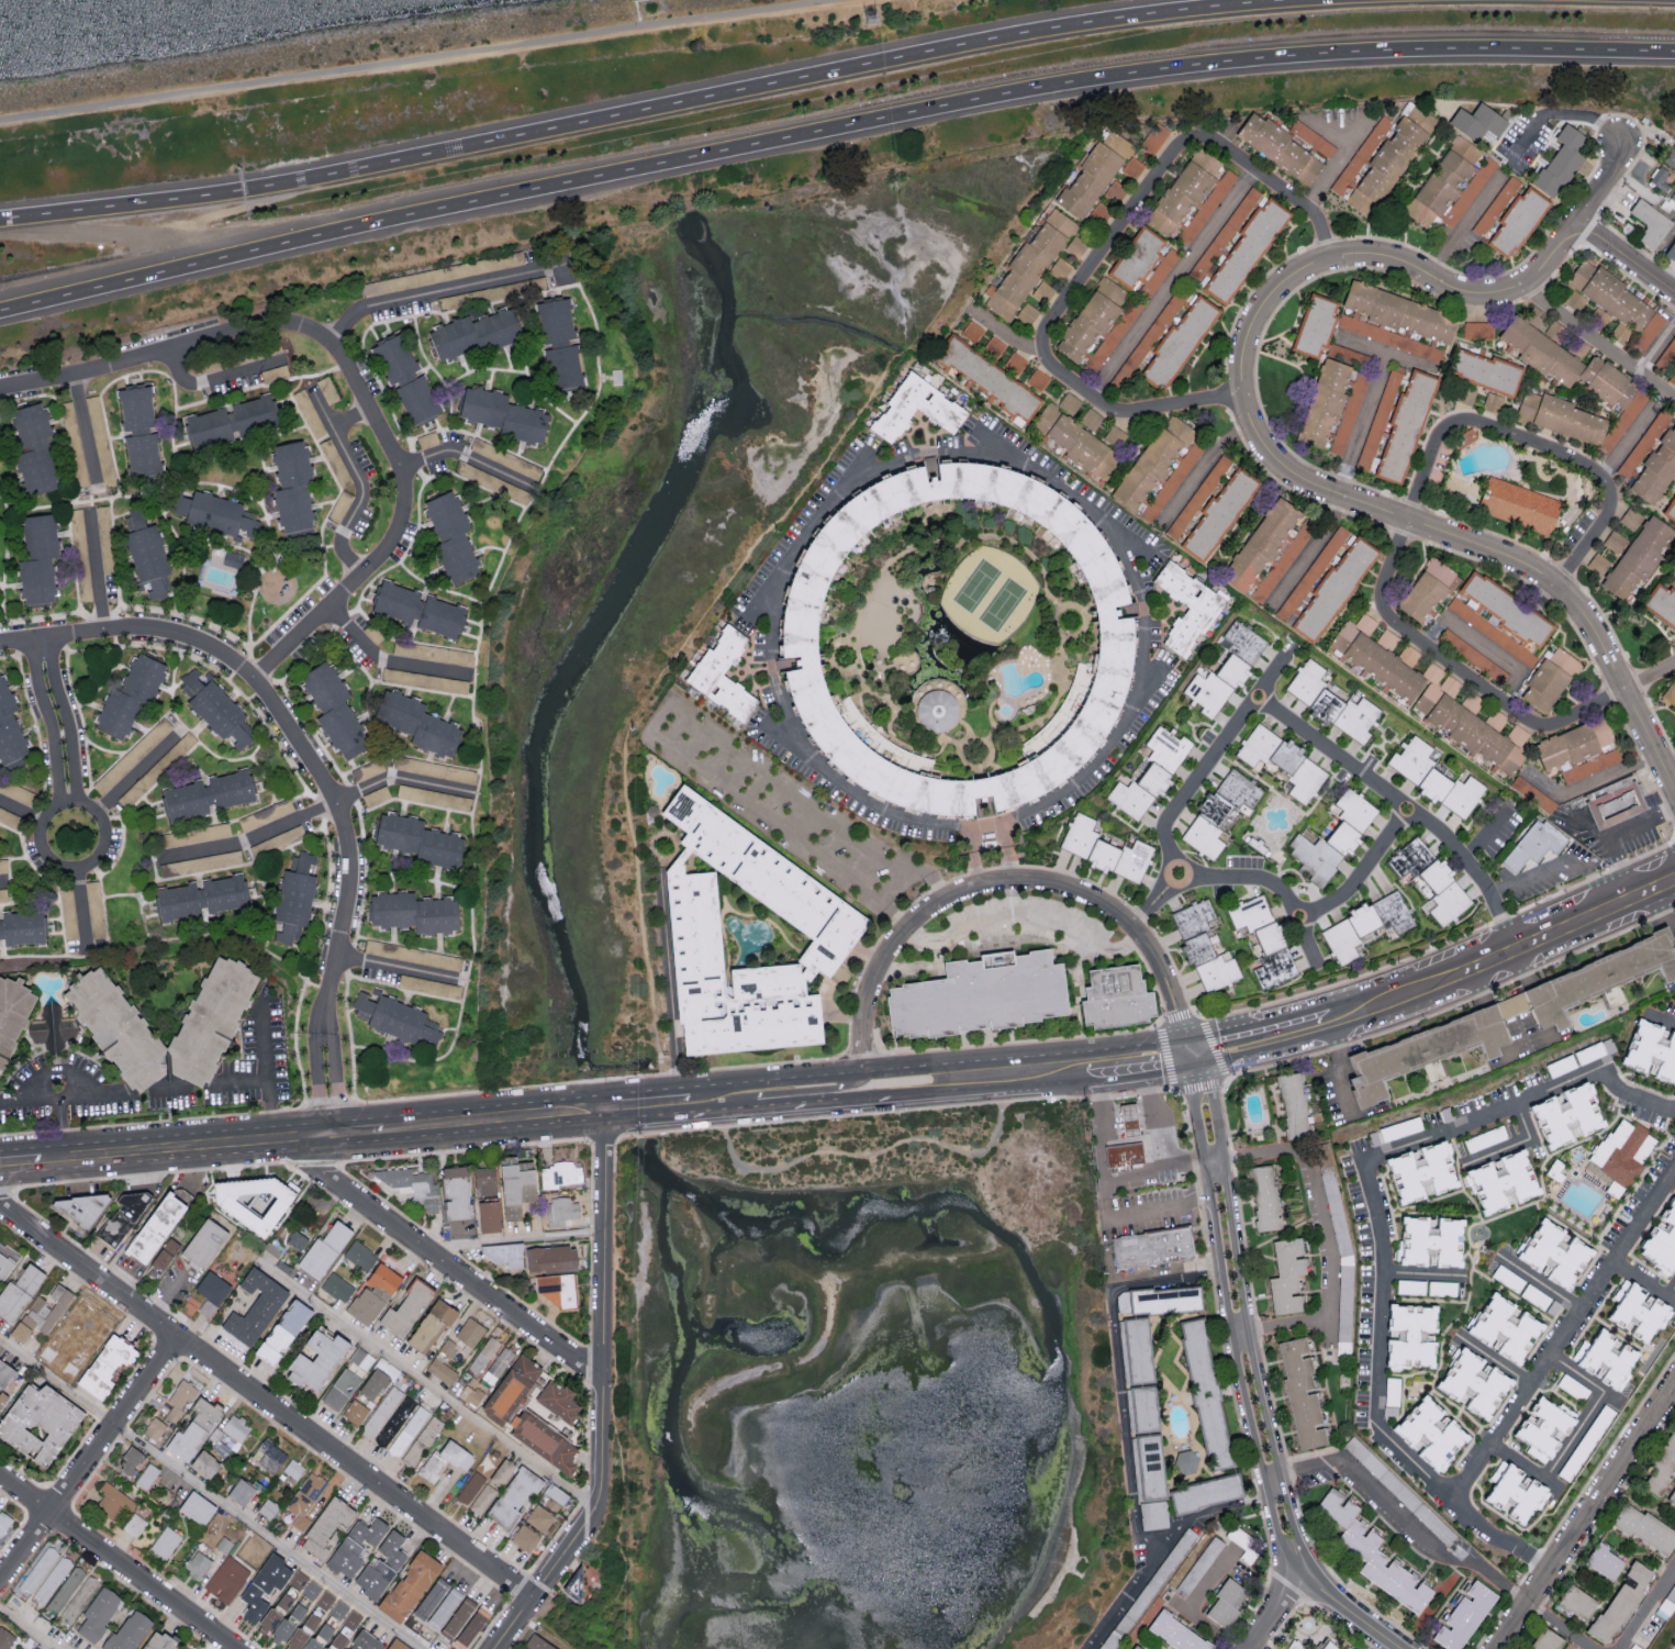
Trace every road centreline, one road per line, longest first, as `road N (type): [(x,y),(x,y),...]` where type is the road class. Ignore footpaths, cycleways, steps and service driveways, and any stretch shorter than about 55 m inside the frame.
road 1 (motorway): [(0,313),(435,212),(1101,78),(1370,52),(1674,53)]
road 2 (motorway): [(1332,0),(1034,34),(302,182),(0,222)]
road 3 (residential): [(1674,793),(1594,626),(1556,584),(1512,558),(1296,479),(1261,442),(1243,395),(1253,326),(1292,279),(1328,260),(1372,257),(1477,296),(1520,291)]
road 4 (residential): [(1328,260),(1324,229),(1307,205),(1205,141),(1188,142),(1047,338),(1050,364),(1121,413),(1243,395)]
road 5 (residential): [(0,1203),(529,1597)]
road 6 (residential): [(1191,1051),(1233,1341),(1280,1561),(1295,1578)]
road 7 (residential): [(1191,1051),(1174,999),(1131,934),(1062,891),(1009,883),(974,887),(907,923),(874,965),(859,1009),(861,1070)]
road 8 (residential): [(1295,1578),(1210,1089),(1191,1051)]
road 9 (secondary): [(1674,877),(1448,973),(1299,1025),(1191,1051)]
road 10 (residential): [(1409,522),(1383,611),(1528,723),(1557,726),(1674,667)]
road 11 (residential): [(598,1509),(599,1106)]
road 12 (residential): [(1559,589),(1609,520),(1603,477),(1564,457),(1453,426),(1409,522)]
road 13 (residential): [(601,1375),(320,1170),(305,1133)]
road 14 (secondary): [(1191,1051),(1147,1044),(861,1070)]
road 15 (residential): [(1131,934),(1176,874),(1169,836),(1174,816),(1288,660)]
road 16 (residential): [(1497,1648),(1674,1392)]
road 17 (residential): [(0,1575),(176,1335)]
road 18 (residential): [(238,1648),(0,1474)]
road 19 (residential): [(1261,702),(1440,833),(1485,884)]
road 20 (secondary): [(305,1133),(65,1155)]
road 21 (secondary): [(862,1099),(1097,1076)]
road 22 (residential): [(681,1089),(661,871)]
road 23 (secondary): [(599,1106),(398,1125)]
road 24 (residential): [(1176,874),(1261,880),(1284,892),(1317,972)]
road 25 (residential): [(1674,401),(1520,291)]
road 26 (residential): [(1520,291),(1546,270),(1623,151)]
road 27 (residential): [(492,1648),(598,1509)]
road 28 (residential): [(1299,921),(1353,892),(1407,809)]
road 29 (secondary): [(745,1108),(759,1095),(853,1084),(861,1070)]
road 30 (residential): [(1674,300),(1576,227)]

